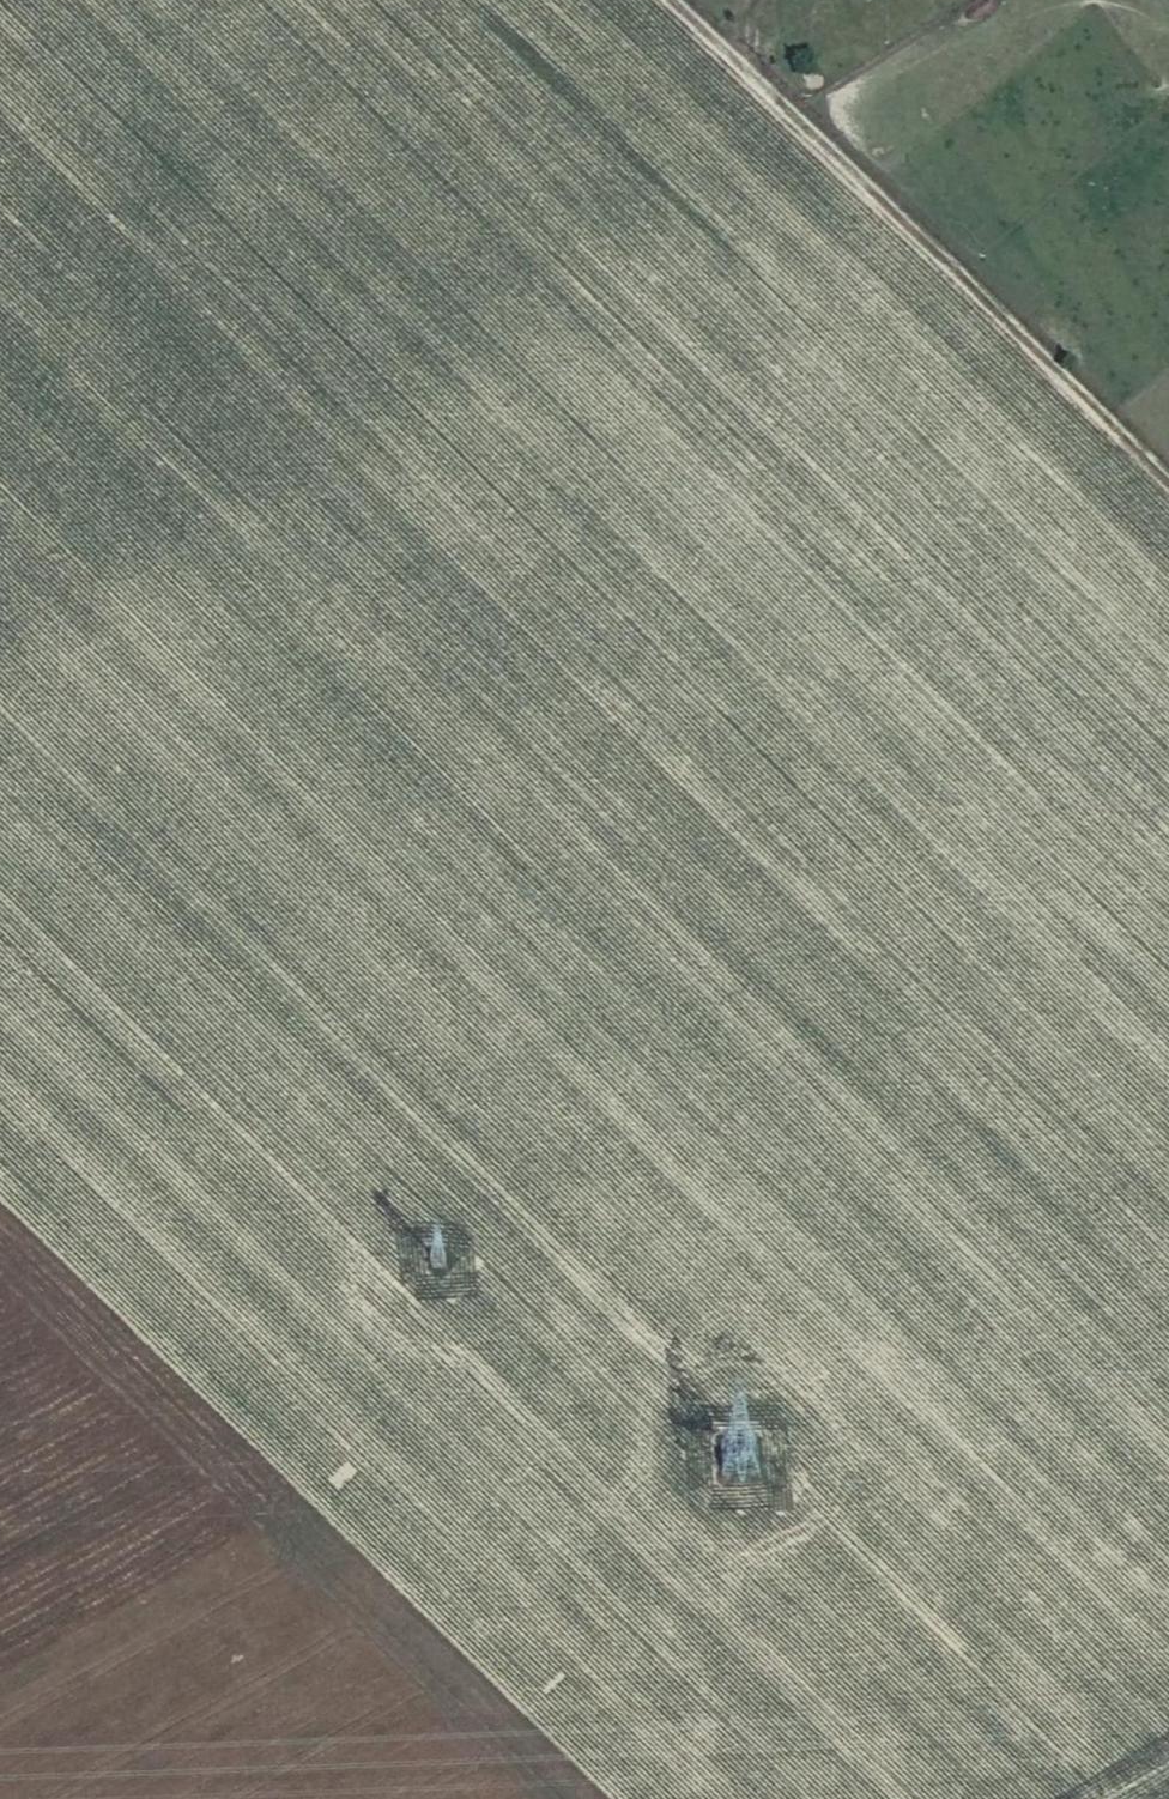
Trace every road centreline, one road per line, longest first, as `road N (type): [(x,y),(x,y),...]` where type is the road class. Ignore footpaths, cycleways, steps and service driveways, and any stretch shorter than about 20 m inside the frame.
road 1 (track): [(1168,485),(672,0)]

